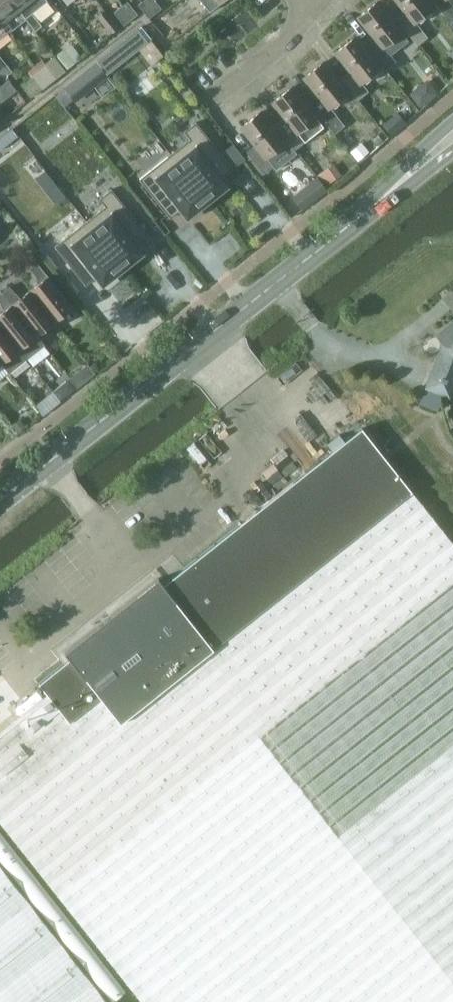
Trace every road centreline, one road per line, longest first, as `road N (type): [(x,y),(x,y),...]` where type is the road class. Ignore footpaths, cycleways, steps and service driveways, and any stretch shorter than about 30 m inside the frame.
road 1 (secondary): [(0,502),(357,219)]
road 2 (secondary): [(452,121),(357,219)]

